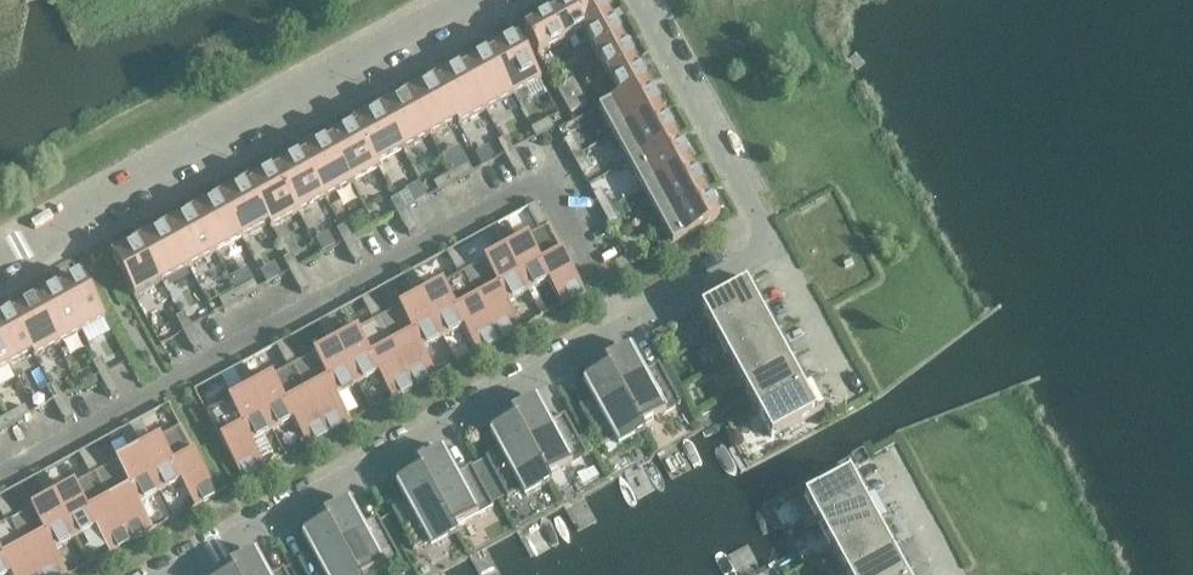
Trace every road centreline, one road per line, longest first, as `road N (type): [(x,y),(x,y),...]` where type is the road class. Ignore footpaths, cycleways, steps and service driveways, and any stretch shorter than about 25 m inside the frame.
road 1 (residential): [(640,0),(773,253),(178,574)]
road 2 (residential): [(0,259),(483,0)]

